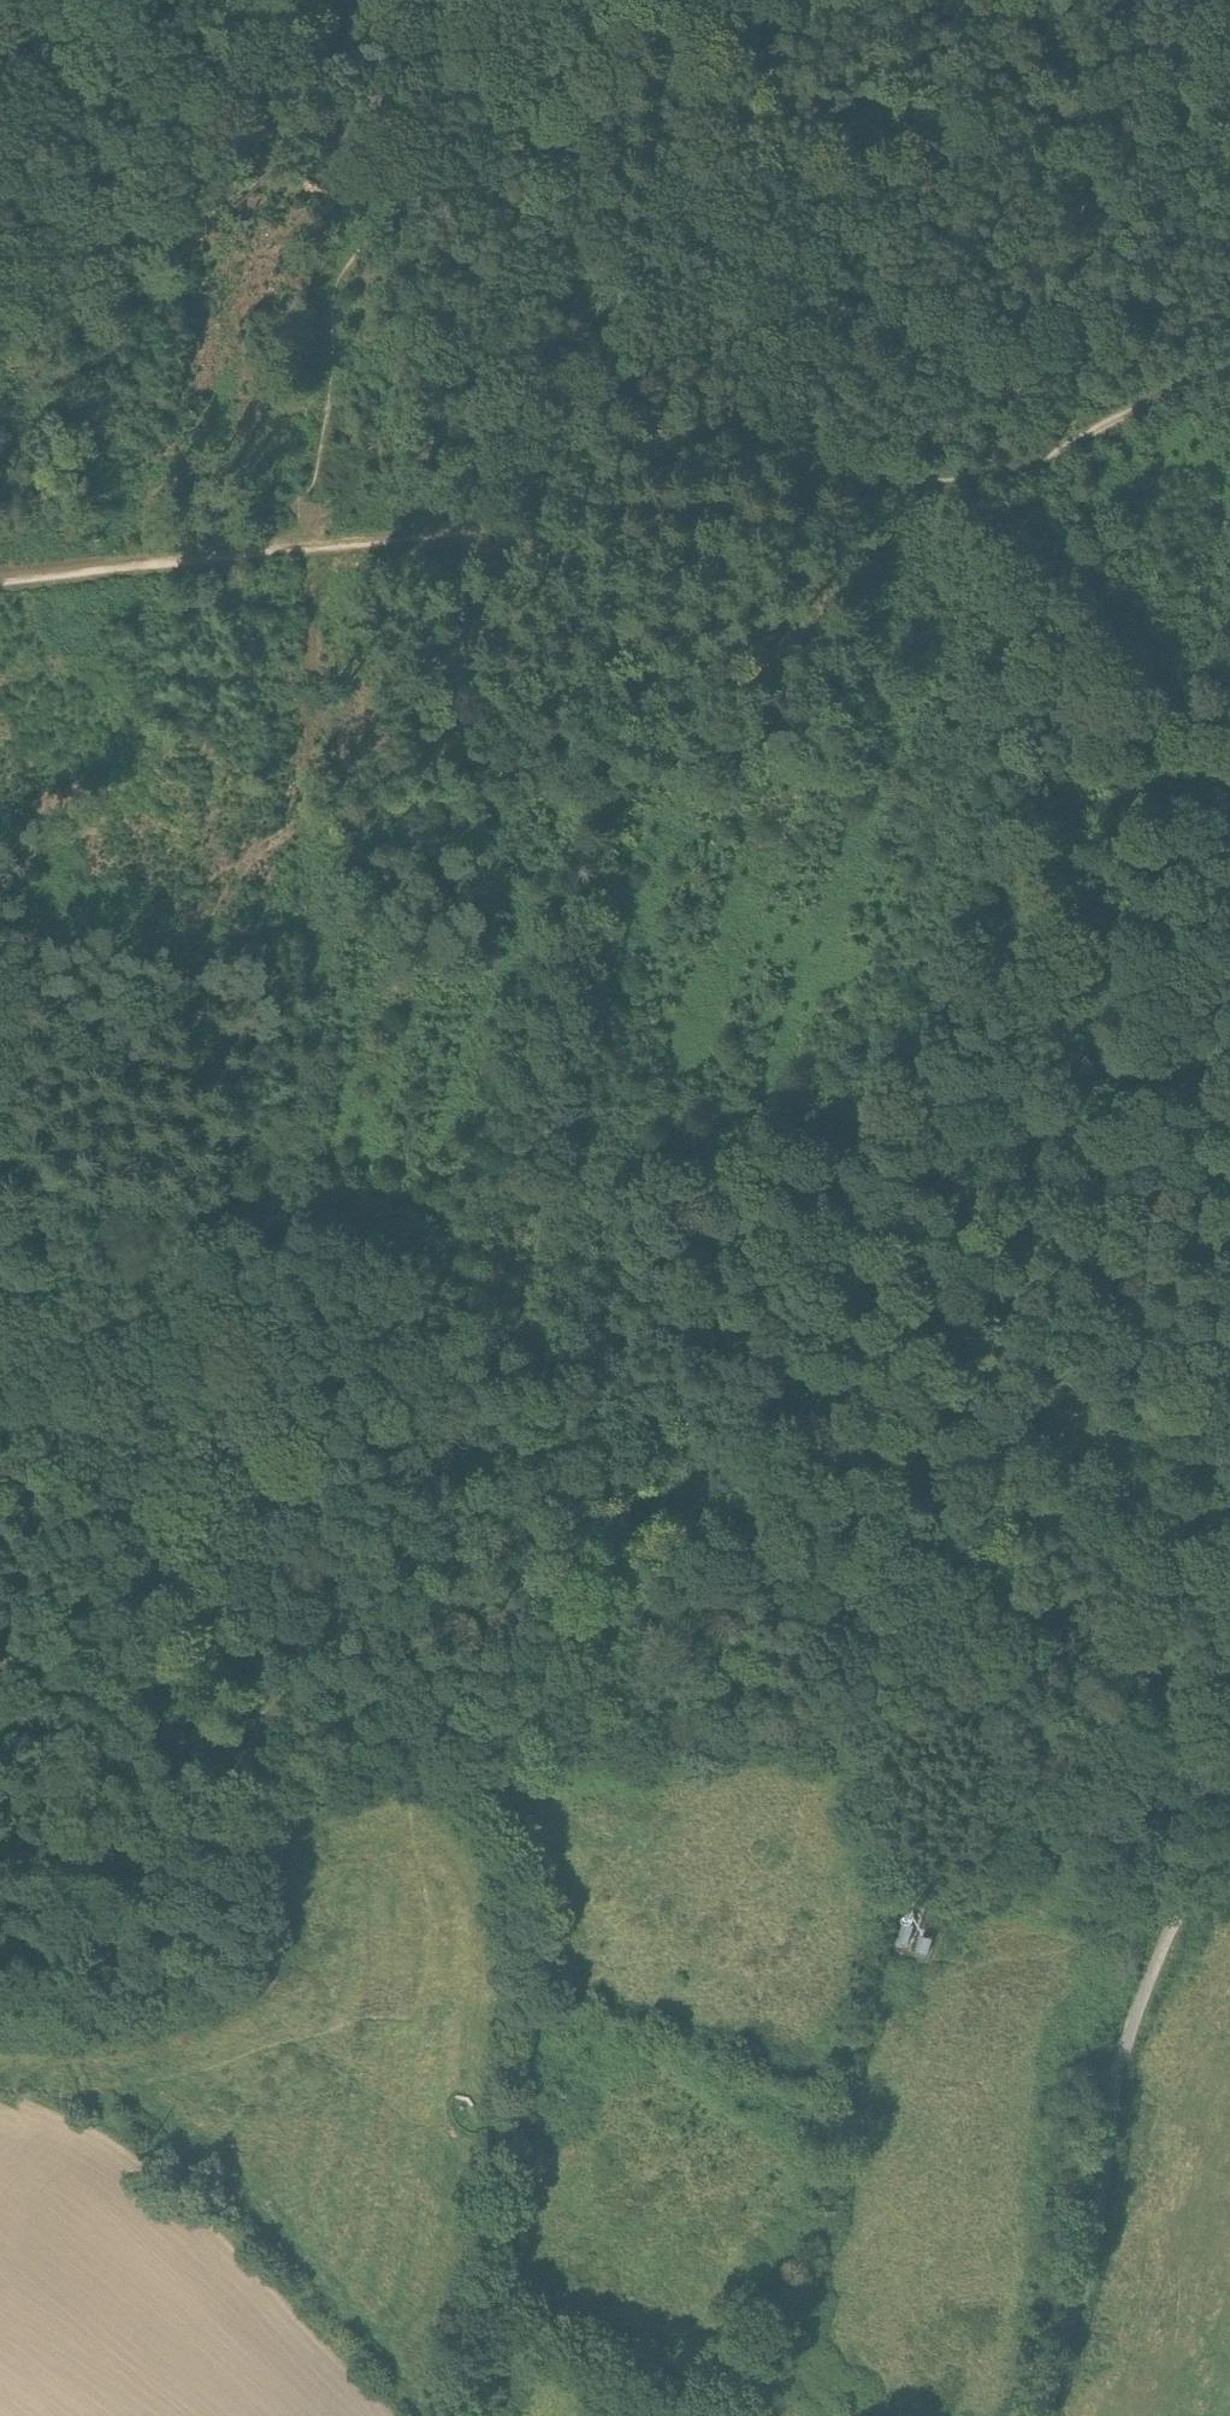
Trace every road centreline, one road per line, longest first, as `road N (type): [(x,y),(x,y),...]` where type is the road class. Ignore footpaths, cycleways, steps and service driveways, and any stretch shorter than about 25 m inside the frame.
road 1 (track): [(0,582),(999,474),(1057,456),(1229,360)]
road 2 (unclassified): [(1038,2415),(1073,2291),(1101,2103),(1124,2023),(1175,1912),(1229,1873)]

